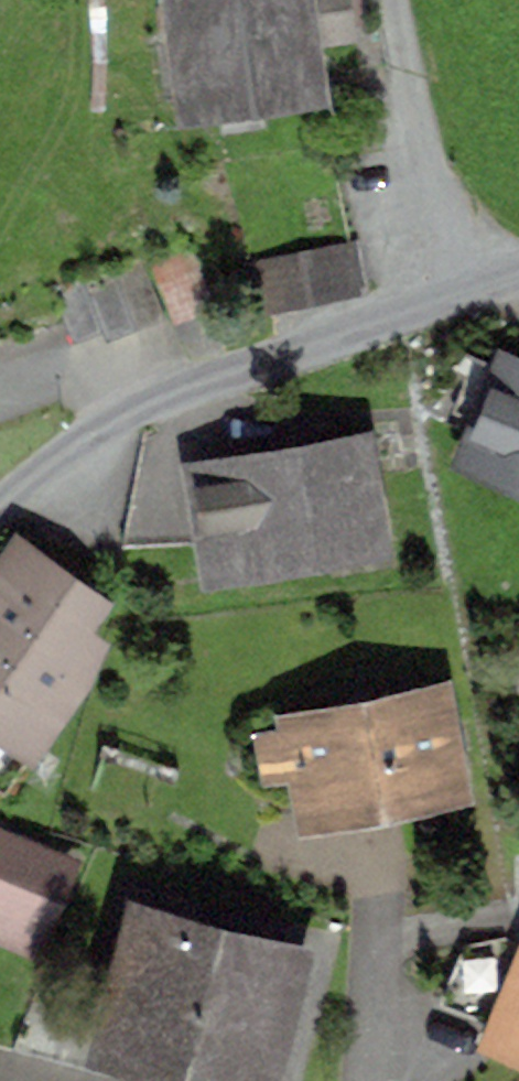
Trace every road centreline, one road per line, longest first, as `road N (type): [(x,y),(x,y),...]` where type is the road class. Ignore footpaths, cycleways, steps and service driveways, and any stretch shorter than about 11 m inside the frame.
road 1 (residential): [(518,270),(253,360),(157,402),(86,439),(31,477),(0,512)]
road 2 (track): [(448,290),(391,0)]

